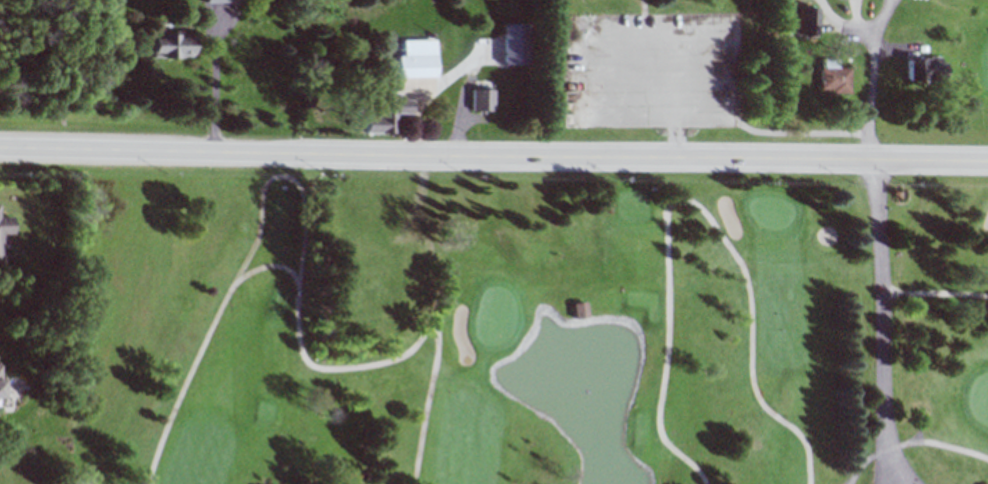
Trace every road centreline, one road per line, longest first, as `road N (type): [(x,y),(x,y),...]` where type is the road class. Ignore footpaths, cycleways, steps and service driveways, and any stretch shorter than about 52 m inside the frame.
road 1 (secondary): [(0,148),(987,160)]

